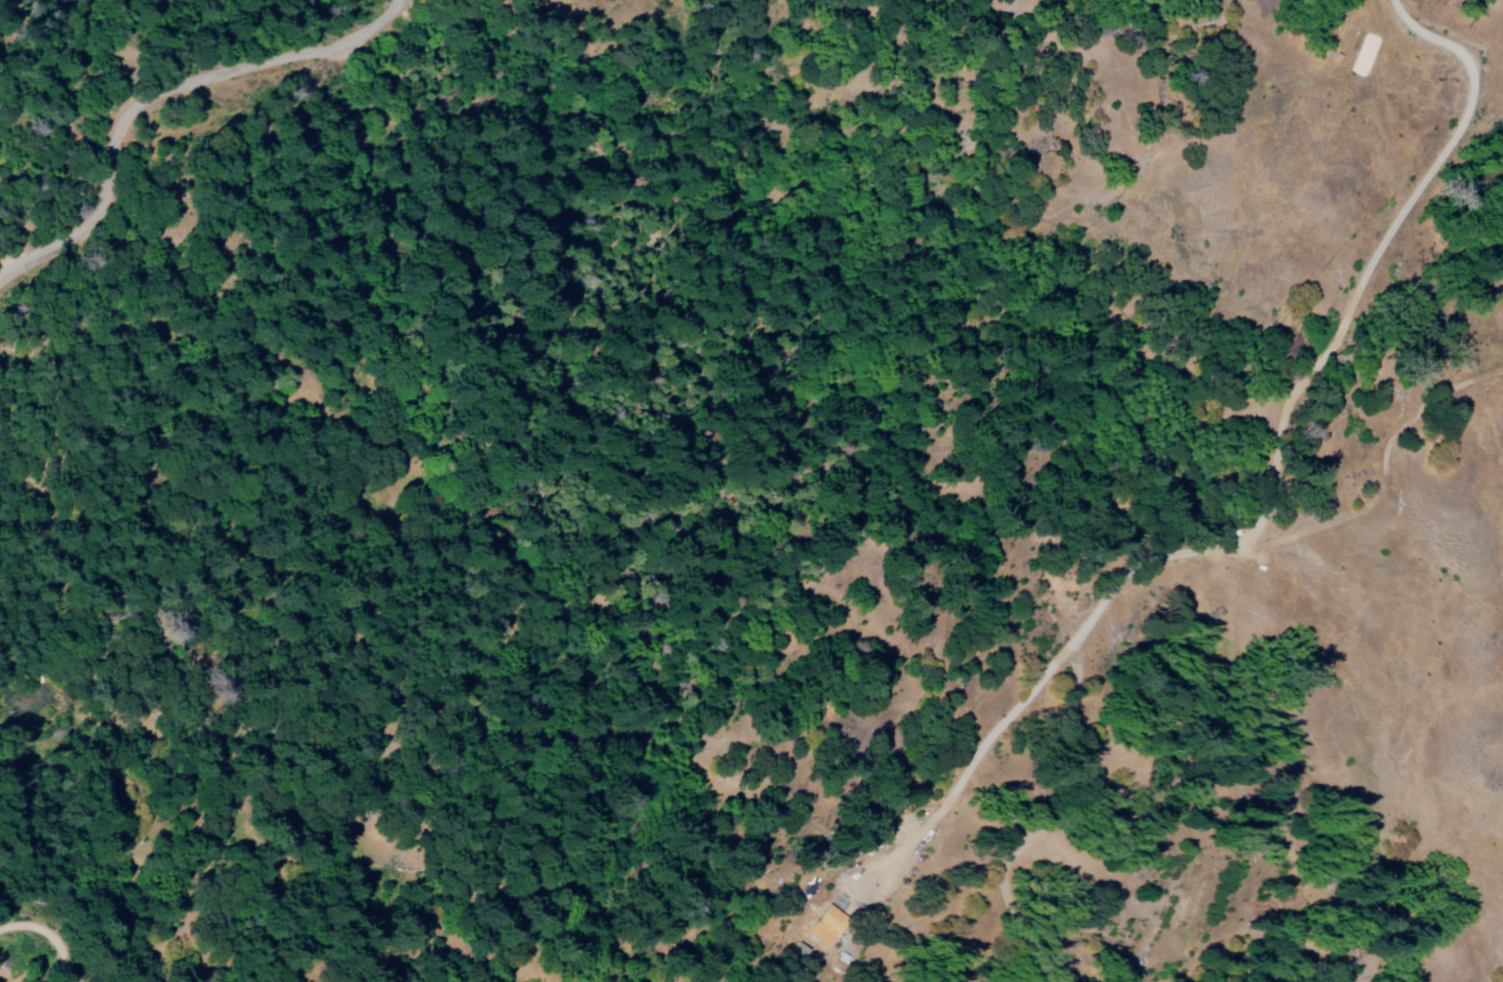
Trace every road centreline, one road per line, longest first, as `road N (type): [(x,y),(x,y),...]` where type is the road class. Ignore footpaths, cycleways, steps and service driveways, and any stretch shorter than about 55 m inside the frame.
road 1 (residential): [(0,347),(25,348),(56,371),(101,439),(140,477),(140,548),(103,611),(96,657),(108,667),(176,669),(203,688),(239,686),(263,603),(285,588),(328,596),(390,627),(399,669),(370,746),(359,830),(381,874),(406,896),(442,901),(481,892),(500,902),(525,981)]
road 2 (residential): [(0,283),(89,223),(127,102),(266,71),(375,26),(399,0)]

